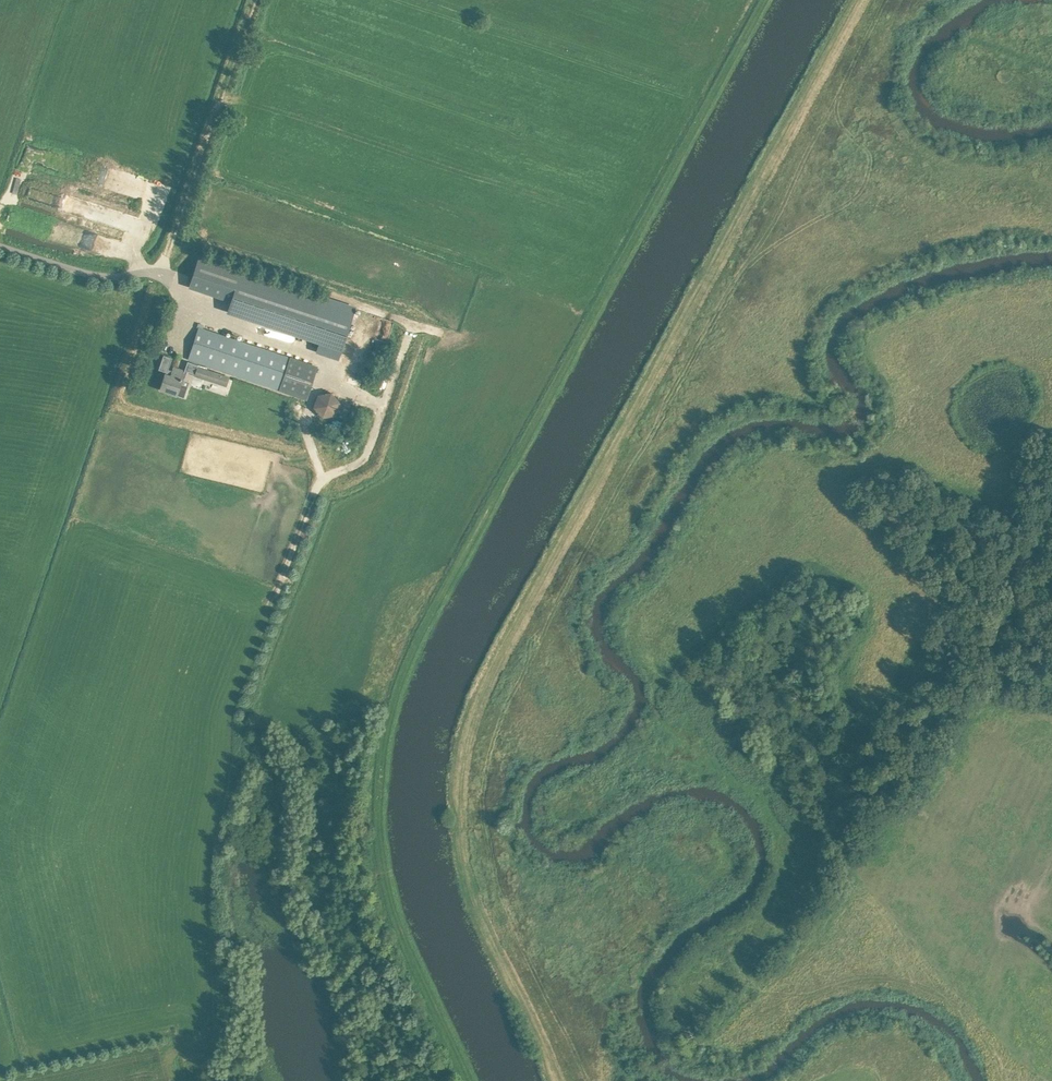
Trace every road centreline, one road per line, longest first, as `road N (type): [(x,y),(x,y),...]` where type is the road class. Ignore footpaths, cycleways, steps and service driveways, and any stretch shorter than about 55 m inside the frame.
road 1 (track): [(255,0),(164,258)]
road 2 (unclassified): [(164,258),(154,273),(94,275),(0,246)]

